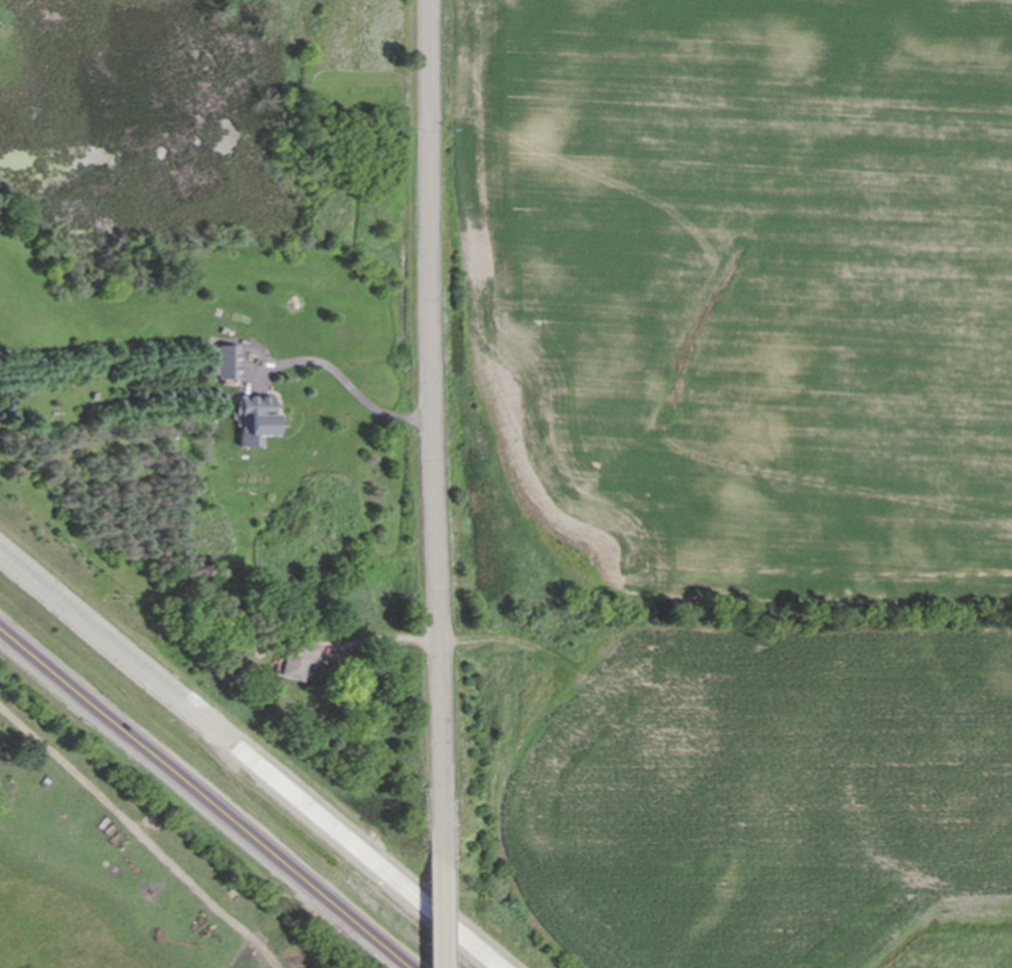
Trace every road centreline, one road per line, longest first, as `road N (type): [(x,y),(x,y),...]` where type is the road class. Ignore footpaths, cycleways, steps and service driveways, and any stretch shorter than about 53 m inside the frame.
road 1 (secondary): [(440,0),(440,871)]
road 2 (motorway): [(502,967),(0,550)]
road 3 (motorway): [(0,628),(408,967)]

